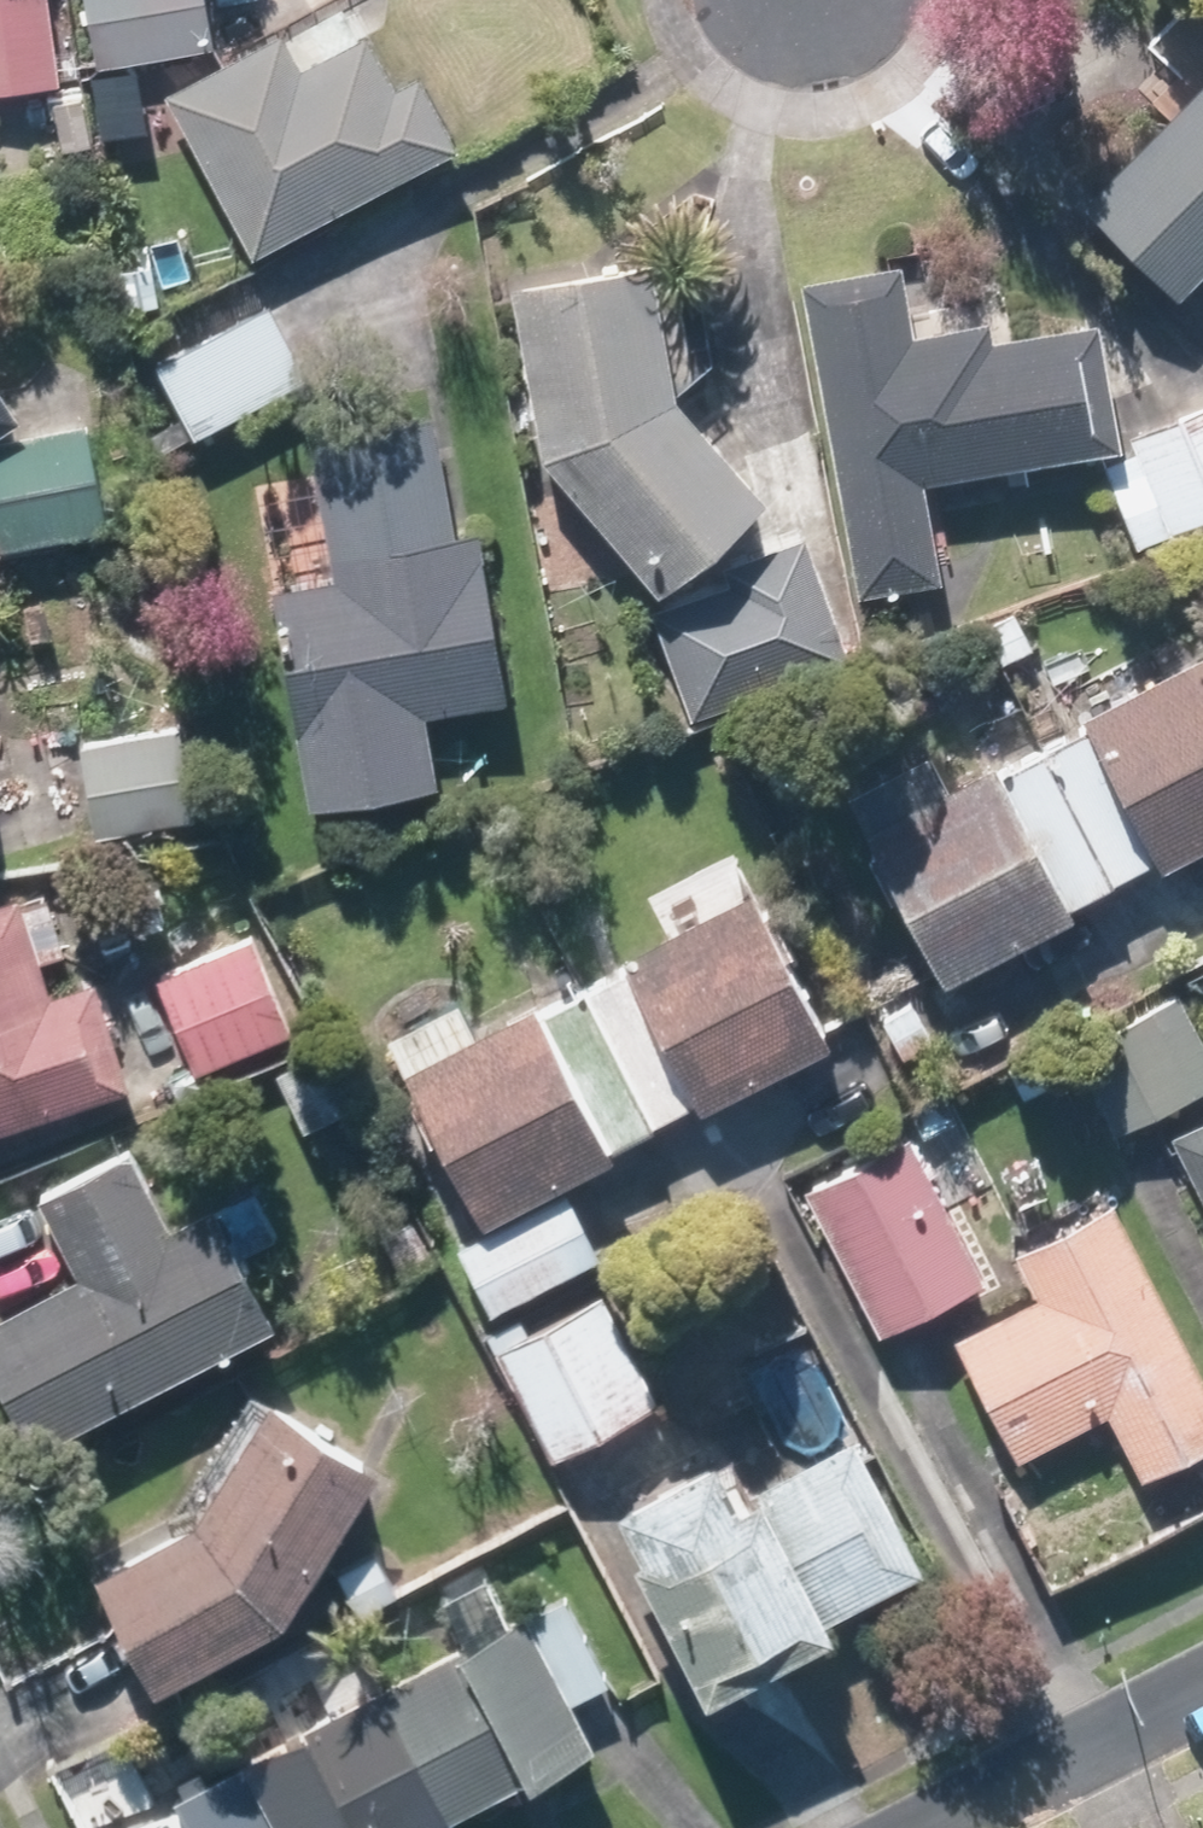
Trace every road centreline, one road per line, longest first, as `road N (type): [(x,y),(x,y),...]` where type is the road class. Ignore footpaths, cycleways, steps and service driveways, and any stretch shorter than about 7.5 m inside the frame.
road 1 (residential): [(947,1827),(1202,1695)]

